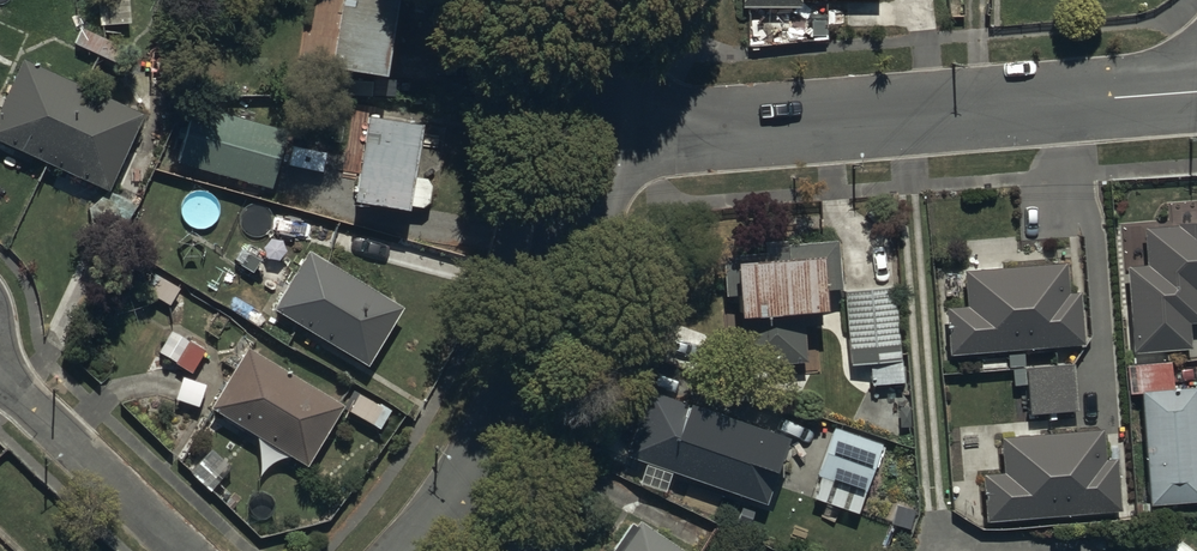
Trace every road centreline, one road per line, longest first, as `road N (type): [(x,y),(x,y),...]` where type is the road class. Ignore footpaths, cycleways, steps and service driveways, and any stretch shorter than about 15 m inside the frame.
road 1 (residential): [(615,135),(1196,90)]
road 2 (residential): [(615,135),(572,296),(526,396),(480,475),(420,550)]
road 3 (residential): [(185,550),(0,376)]
road 4 (residential): [(602,0),(614,61),(615,135)]

